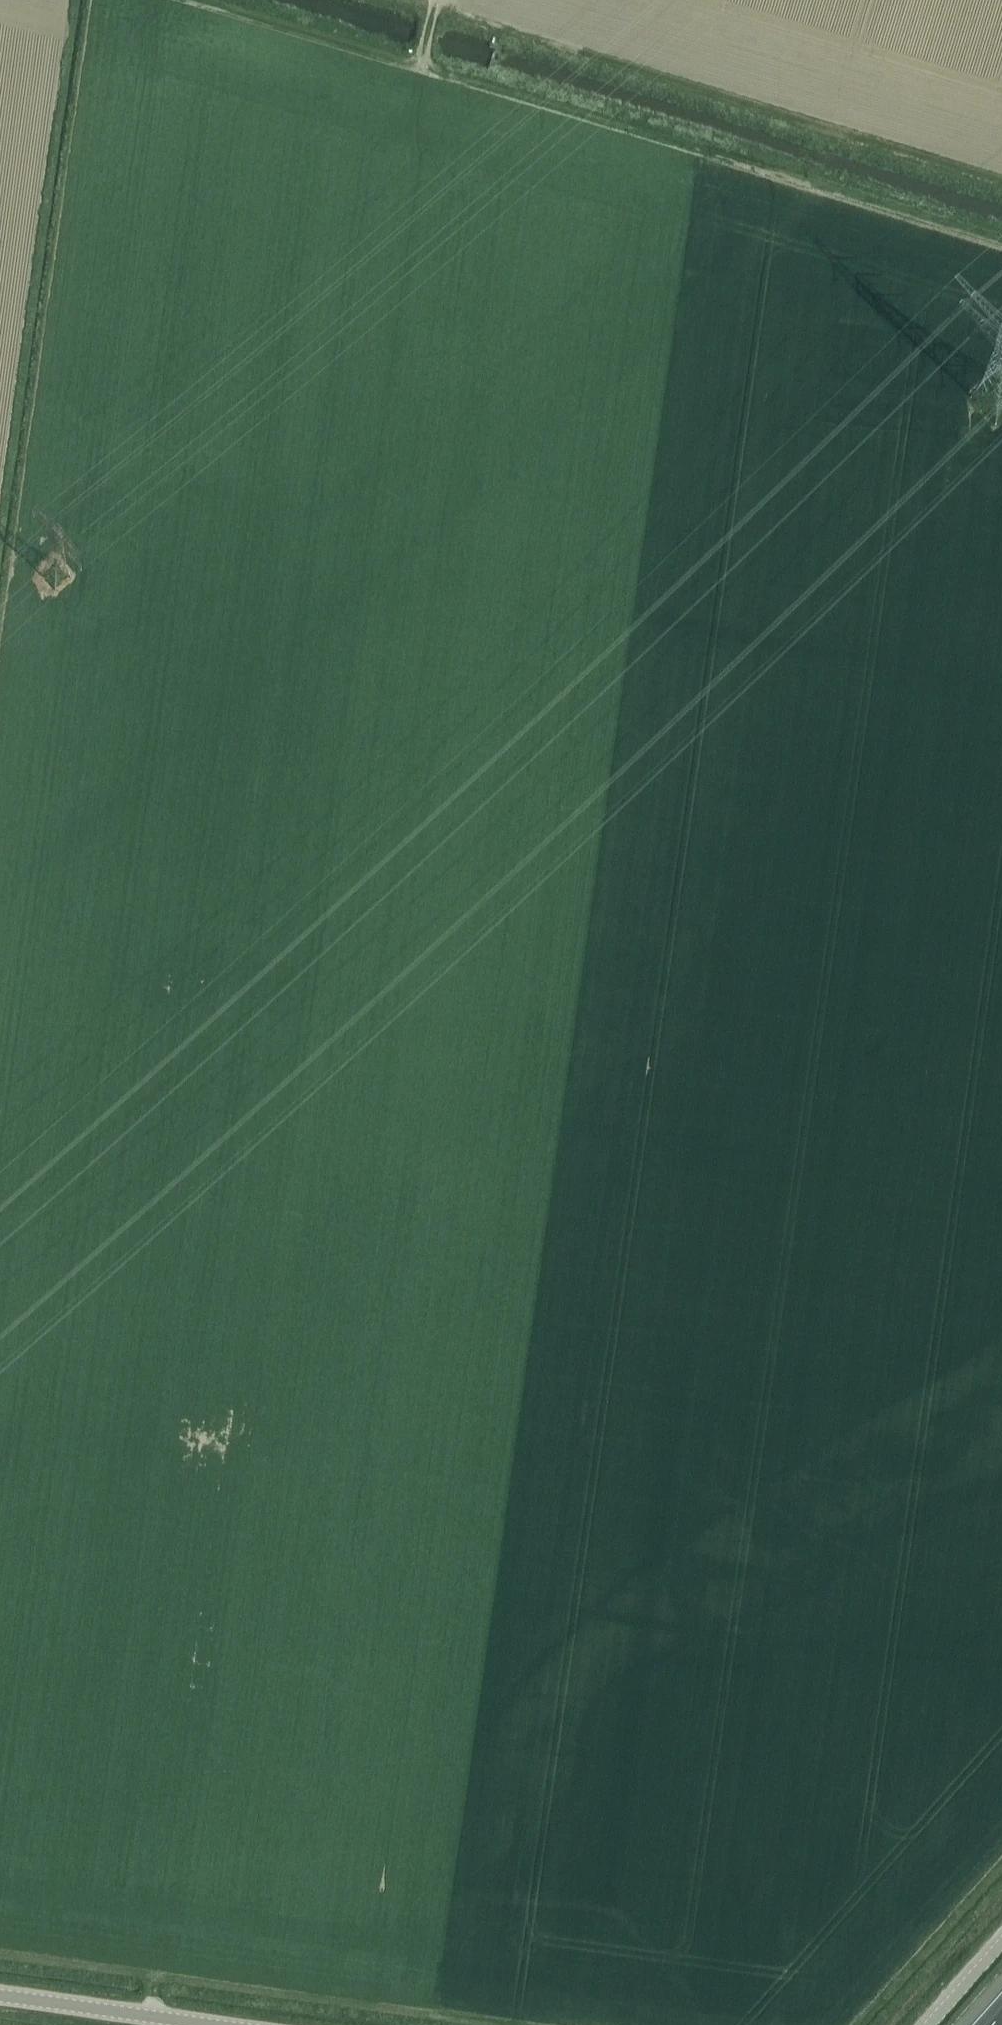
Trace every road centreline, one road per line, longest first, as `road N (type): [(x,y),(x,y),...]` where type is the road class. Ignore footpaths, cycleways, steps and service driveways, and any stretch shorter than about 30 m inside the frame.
road 1 (tertiary): [(208,2024),(0,1996)]
road 2 (tertiary): [(919,2024),(1001,1936)]

